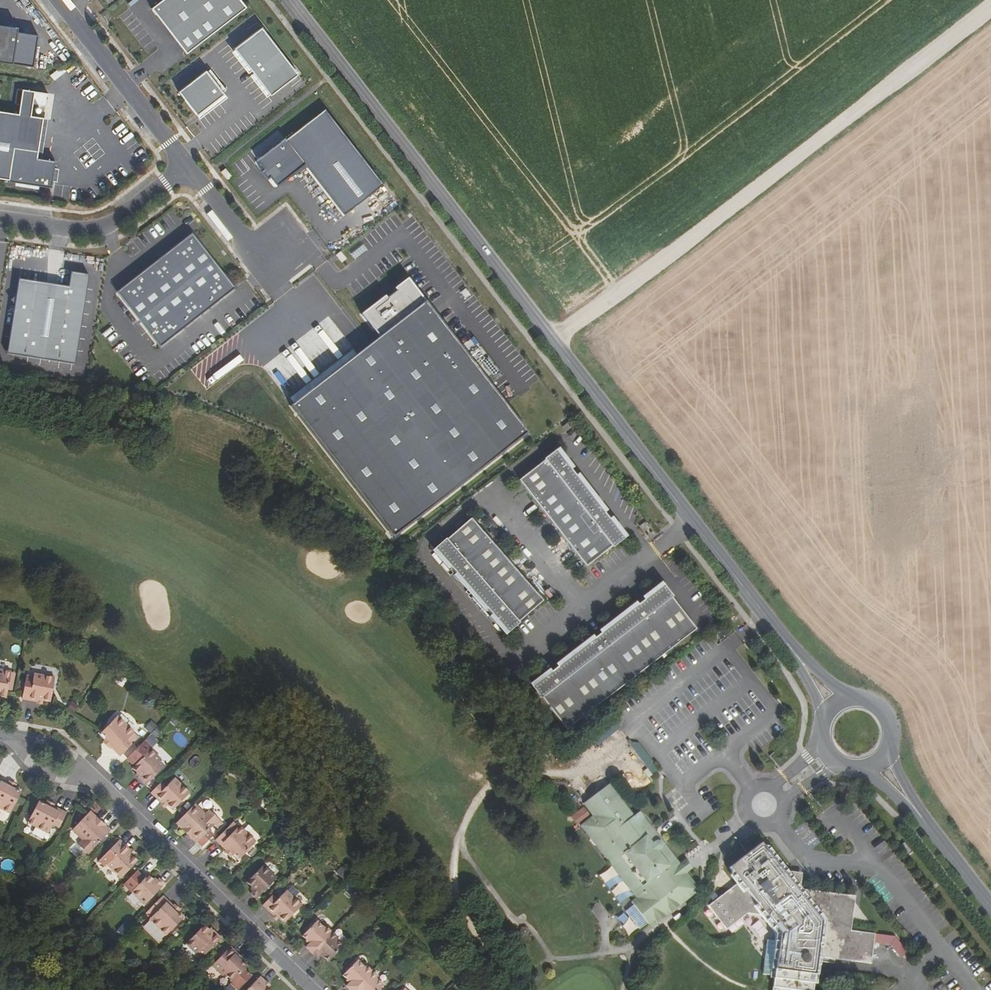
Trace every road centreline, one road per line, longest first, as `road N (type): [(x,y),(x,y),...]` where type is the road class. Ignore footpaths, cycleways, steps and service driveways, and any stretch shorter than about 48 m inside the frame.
road 1 (secondary): [(787,644),(289,0)]
road 2 (track): [(553,340),(990,9)]
road 3 (residential): [(312,989),(96,780),(0,734)]
road 4 (residential): [(58,0),(186,167)]
road 5 (residential): [(186,167),(109,227),(80,231),(0,219)]
road 6 (residential): [(186,167),(284,294)]

